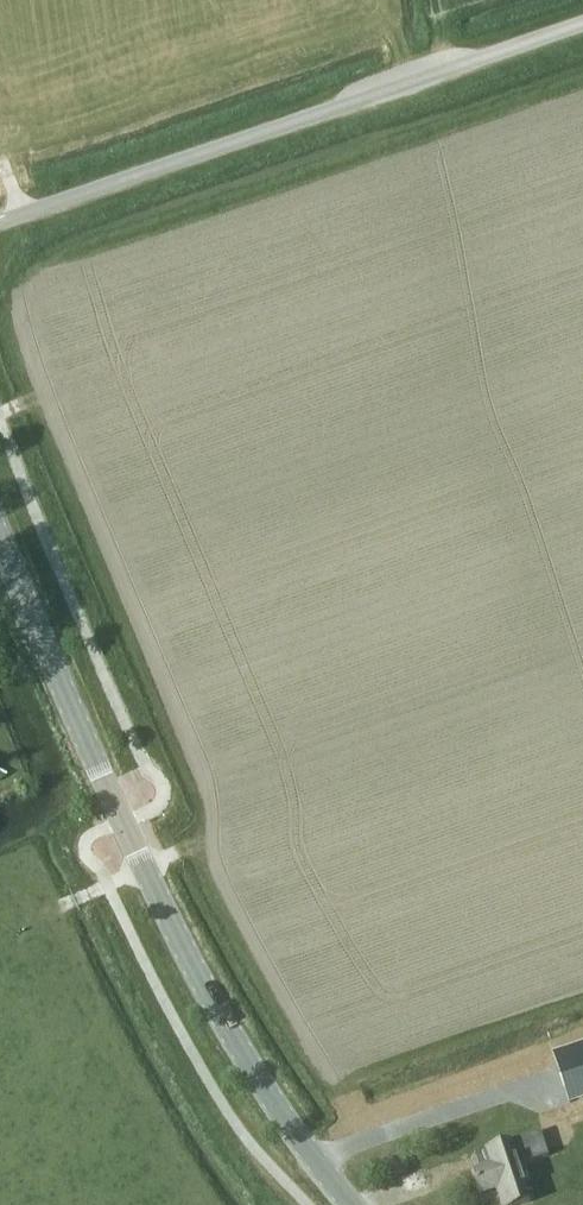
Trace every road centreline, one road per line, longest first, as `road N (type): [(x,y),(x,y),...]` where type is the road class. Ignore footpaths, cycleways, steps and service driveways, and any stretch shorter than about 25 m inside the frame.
road 1 (secondary): [(348,1204),(283,1123),(177,938),(0,539)]
road 2 (unclassified): [(0,221),(582,23)]

